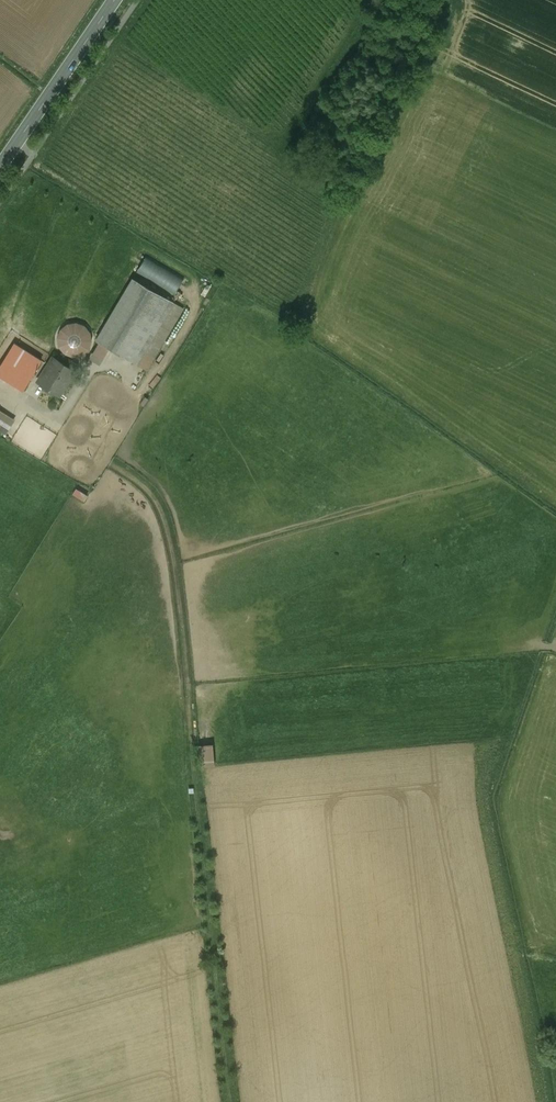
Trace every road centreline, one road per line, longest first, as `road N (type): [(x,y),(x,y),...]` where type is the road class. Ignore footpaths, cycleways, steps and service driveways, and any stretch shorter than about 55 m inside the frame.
road 1 (track): [(232,1101),(173,557),(157,502),(111,464)]
road 2 (secondary): [(114,0),(0,167)]

